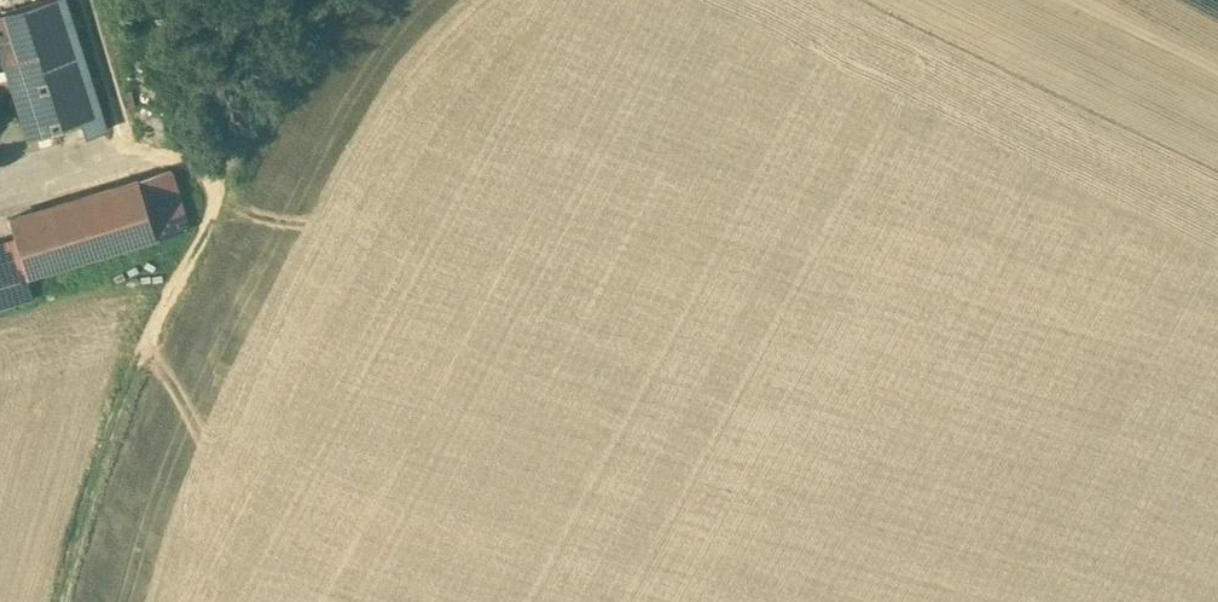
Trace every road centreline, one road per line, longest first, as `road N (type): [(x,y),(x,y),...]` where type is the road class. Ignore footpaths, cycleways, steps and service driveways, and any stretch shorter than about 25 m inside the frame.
road 1 (track): [(61,601),(109,431),(167,299)]
road 2 (track): [(131,160),(164,156),(219,185),(213,218),(167,299)]
road 3 (track): [(219,185),(332,0)]

